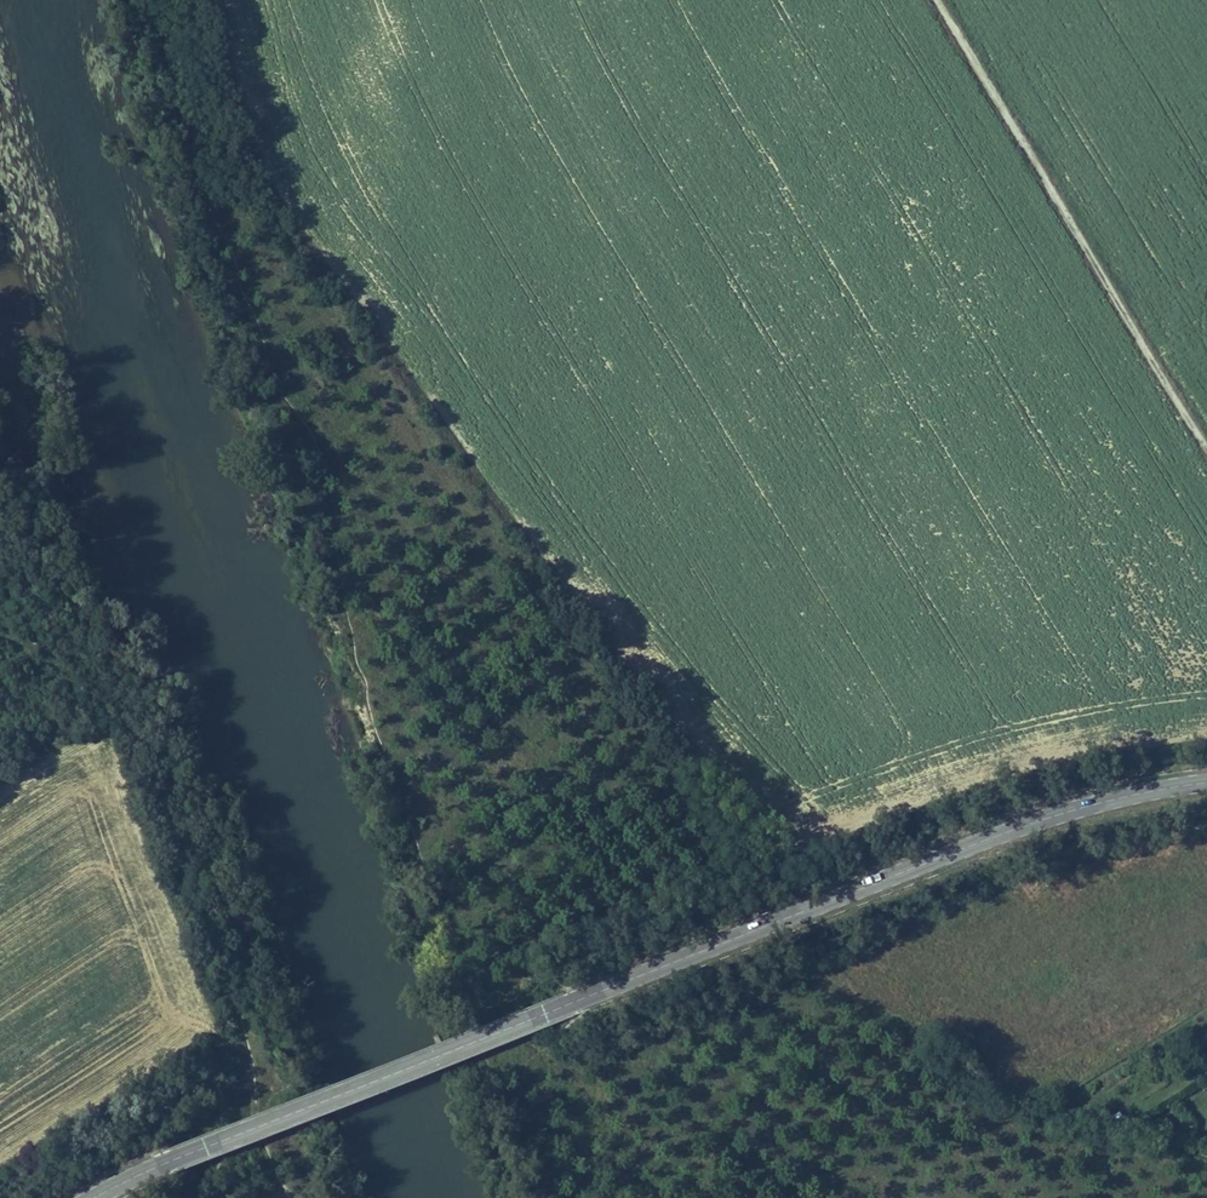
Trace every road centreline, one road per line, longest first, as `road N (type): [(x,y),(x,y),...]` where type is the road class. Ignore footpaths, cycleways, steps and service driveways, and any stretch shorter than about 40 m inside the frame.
road 1 (tertiary): [(94,1197),(1014,830),(1206,783)]
road 2 (track): [(1206,446),(938,0)]

